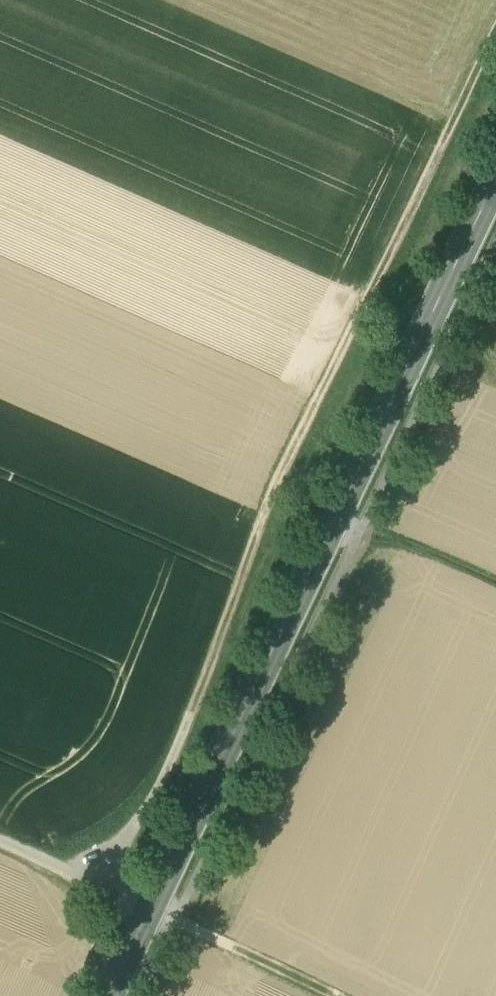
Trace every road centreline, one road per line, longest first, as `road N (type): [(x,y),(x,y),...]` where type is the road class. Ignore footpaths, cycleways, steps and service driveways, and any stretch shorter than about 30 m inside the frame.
road 1 (track): [(495,18),(272,490),(164,771),(97,883)]
road 2 (primary): [(123,995),(495,209)]
road 3 (track): [(0,842),(330,995)]

